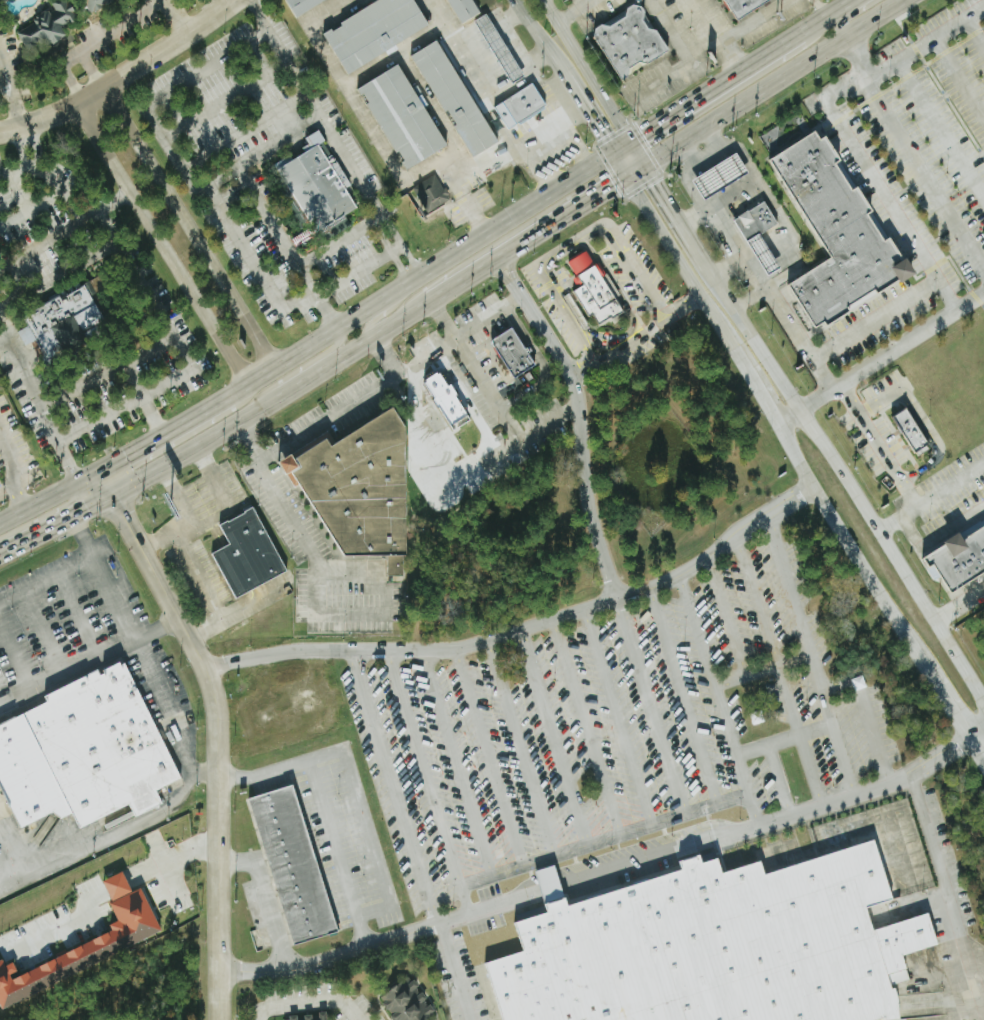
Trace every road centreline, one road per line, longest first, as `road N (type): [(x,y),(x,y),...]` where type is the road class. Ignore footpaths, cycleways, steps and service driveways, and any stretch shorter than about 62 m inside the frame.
road 1 (residential): [(224,1019),(213,688),(111,495)]
road 2 (secondary): [(983,701),(707,271)]
road 3 (primary): [(612,152),(226,397)]
road 4 (primary): [(111,495),(429,301)]
road 5 (residential): [(277,367),(104,89)]
road 6 (secondary): [(778,425),(937,686)]
road 7 (primary): [(644,164),(901,0)]
road 8 (residential): [(0,131),(81,102),(244,0)]
road 9 (primary): [(429,301),(644,164)]
road 10 (secondary): [(626,175),(746,371)]
road 11 (primary): [(799,33),(612,152)]
road 12 (residential): [(81,102),(189,287)]
road 13 (primary): [(226,397),(77,481)]
road 14 (secondary): [(631,140),(545,0)]
road 15 (secondary): [(707,271),(631,140)]
road 16 (secondary): [(560,66),(626,175)]
road 17 (primary): [(0,553),(111,495)]

